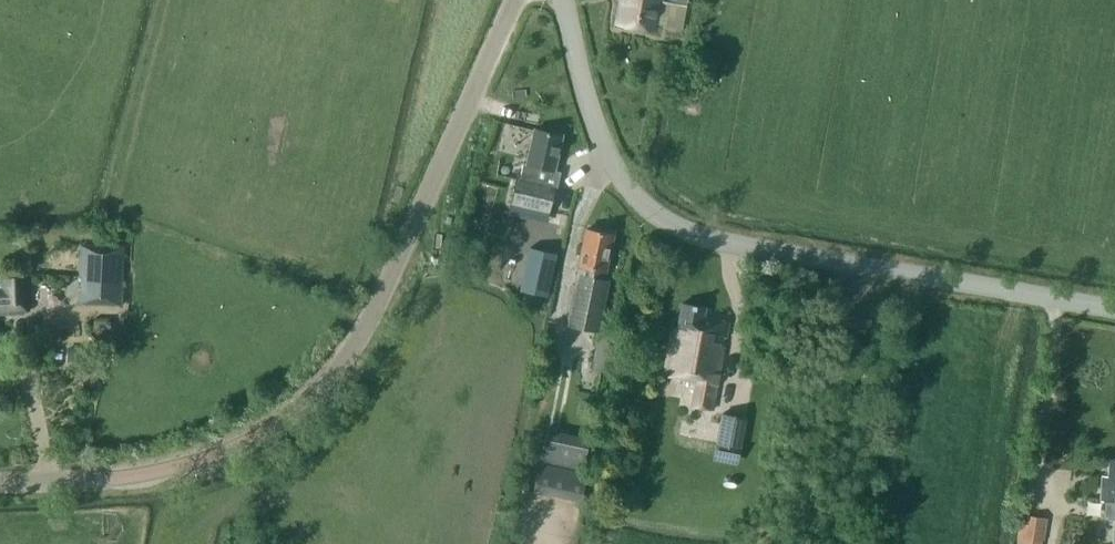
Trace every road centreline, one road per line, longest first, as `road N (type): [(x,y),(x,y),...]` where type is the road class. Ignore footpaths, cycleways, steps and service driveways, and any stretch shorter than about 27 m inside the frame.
road 1 (tertiary): [(0,483),(128,476),(196,461),(270,428),(311,396),(363,331),(514,0)]
road 2 (unclassified): [(1114,305),(748,245),(669,222),(648,210),(615,163),(565,0)]

